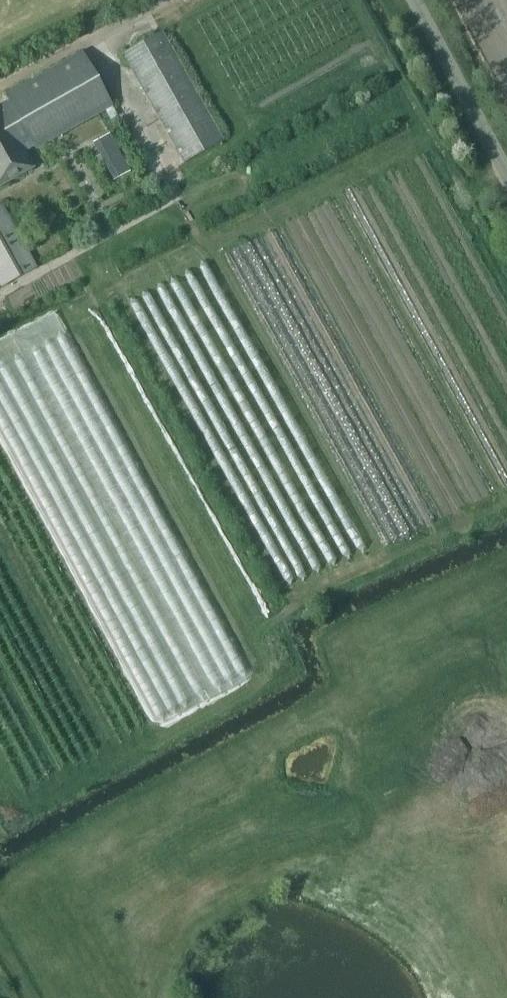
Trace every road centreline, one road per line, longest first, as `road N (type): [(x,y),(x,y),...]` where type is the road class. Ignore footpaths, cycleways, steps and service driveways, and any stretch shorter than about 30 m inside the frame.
road 1 (unclassified): [(506,177),(412,0)]

